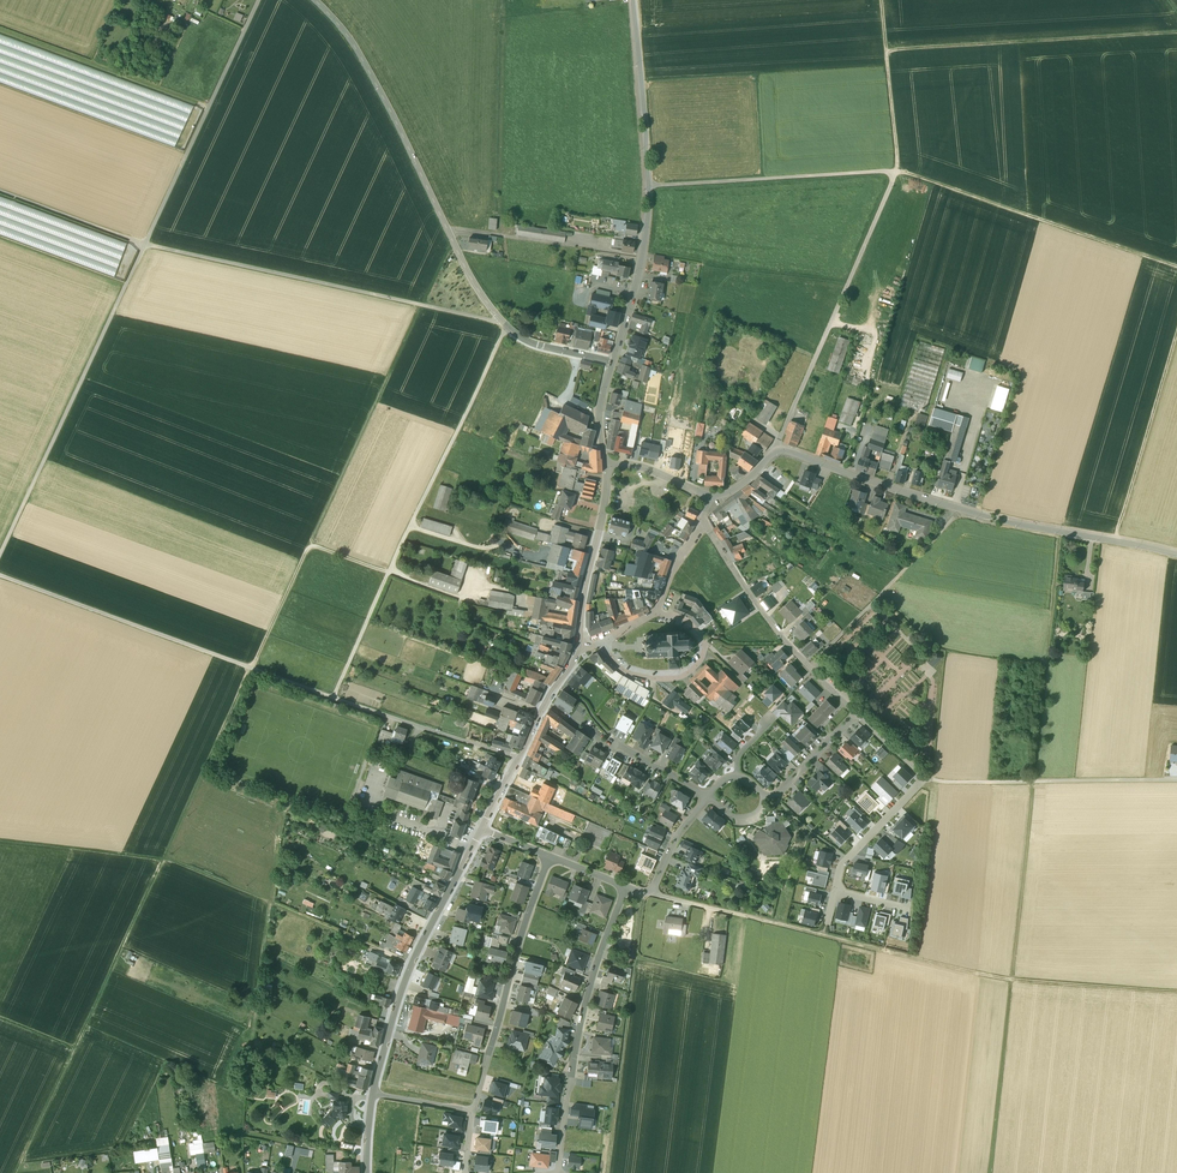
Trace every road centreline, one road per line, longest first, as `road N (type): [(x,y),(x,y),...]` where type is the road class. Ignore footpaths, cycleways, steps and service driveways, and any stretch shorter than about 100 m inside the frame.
road 1 (track): [(1059,532),(989,1172)]
road 2 (track): [(0,554),(259,0)]
road 3 (track): [(15,1172),(251,668)]
road 4 (track): [(0,191),(145,245),(500,319)]
road 5 (residential): [(1176,556),(993,519),(785,452),(712,497)]
road 6 (track): [(1176,993),(994,978),(706,907)]
road 7 (track): [(412,964),(163,857),(0,841)]
road 8 (track): [(332,699),(507,327)]
road 9 (track): [(247,1083),(283,812),(202,773)]
road 10 (track): [(456,245),(309,545)]
road 11 (track): [(898,171),(779,452)]
road 12 (residential): [(626,886),(580,1024),(553,1172)]
road 13 (track): [(898,171),(1176,267)]
road 14 (track): [(1176,33),(886,50)]
road 15 (residential): [(481,828),(412,964),(373,1094)]
road 16 (track): [(643,892),(608,1172)]
road 17 (track): [(0,576),(251,668)]
road 18 (track): [(1176,780),(924,778)]
road 19 (track): [(648,186),(898,171)]
road 20 (unclassified): [(441,213),(370,70),(314,0)]
road 21 (residential): [(702,522),(786,642),(857,713)]
road 22 (residential): [(612,362),(545,348),(507,327),(441,213)]
road 23 (residential): [(857,713),(924,778),(847,859),(835,890)]
road 24 (track): [(209,106),(0,30)]
road 25 (track): [(388,573),(309,545),(251,668)]
road 26 (track): [(1176,333),(1115,542)]
road 27 (residential): [(551,856),(489,1054)]
road 28 (residential): [(579,652),(481,828)]
road 29 (residential): [(602,642),(624,672),(685,675),(700,661),(703,639),(685,619),(655,611)]
road 30 (residential): [(610,468),(585,580),(579,652)]
road 31 (unclassified): [(641,78),(646,229)]
road 32 (residential): [(646,229),(612,362)]
road 33 (residential): [(857,713),(782,791),(765,795)]
road 34 (track): [(898,171),(886,50)]

